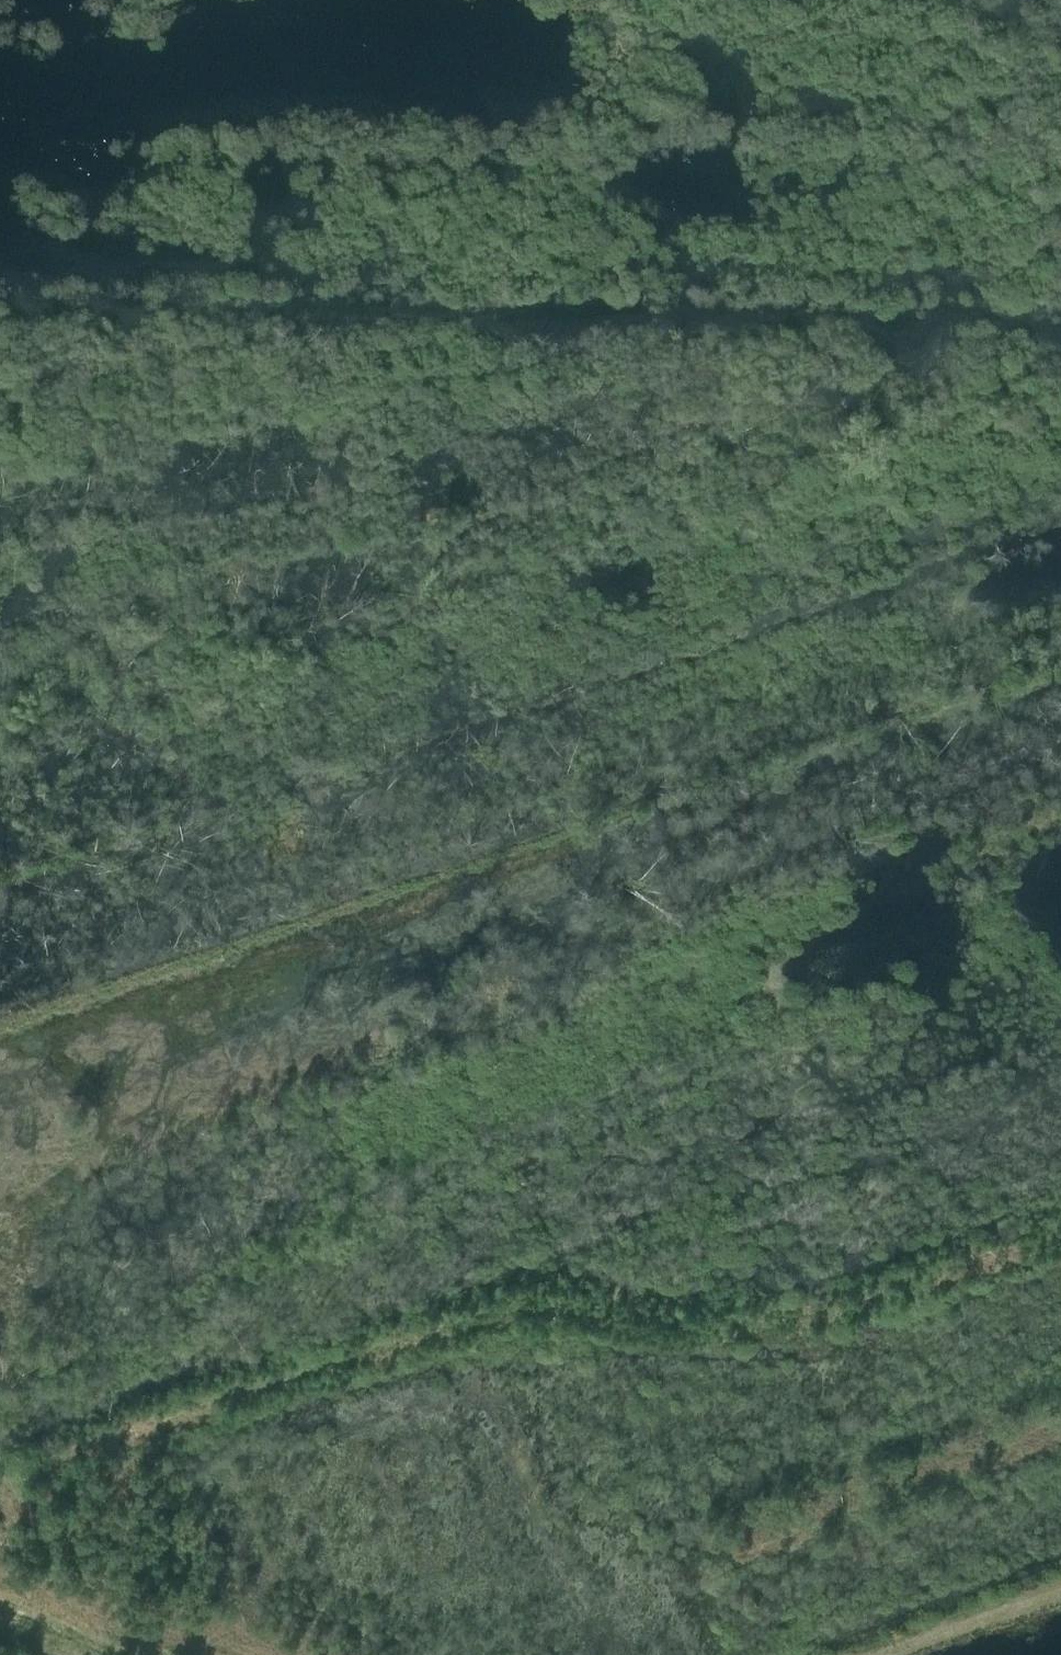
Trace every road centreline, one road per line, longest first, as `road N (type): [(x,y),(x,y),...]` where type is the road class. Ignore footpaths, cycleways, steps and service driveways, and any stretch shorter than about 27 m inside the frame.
road 1 (track): [(0,1372),(85,1360),(183,1319),(332,1222)]

